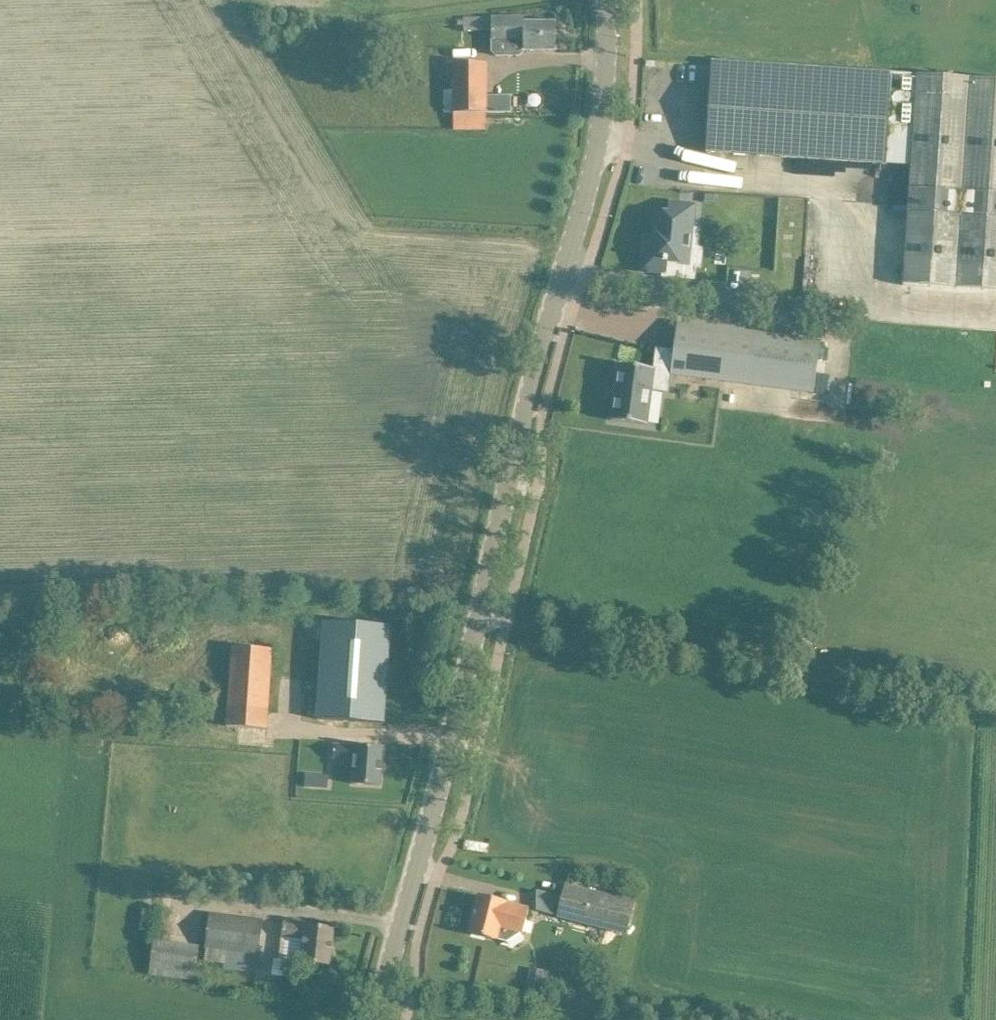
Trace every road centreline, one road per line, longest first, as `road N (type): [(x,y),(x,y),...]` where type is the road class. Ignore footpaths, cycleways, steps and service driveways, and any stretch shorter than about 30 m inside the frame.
road 1 (tertiary): [(372,1019),(479,616),(512,452),(612,103),(620,0)]
road 2 (track): [(479,616),(995,713)]

